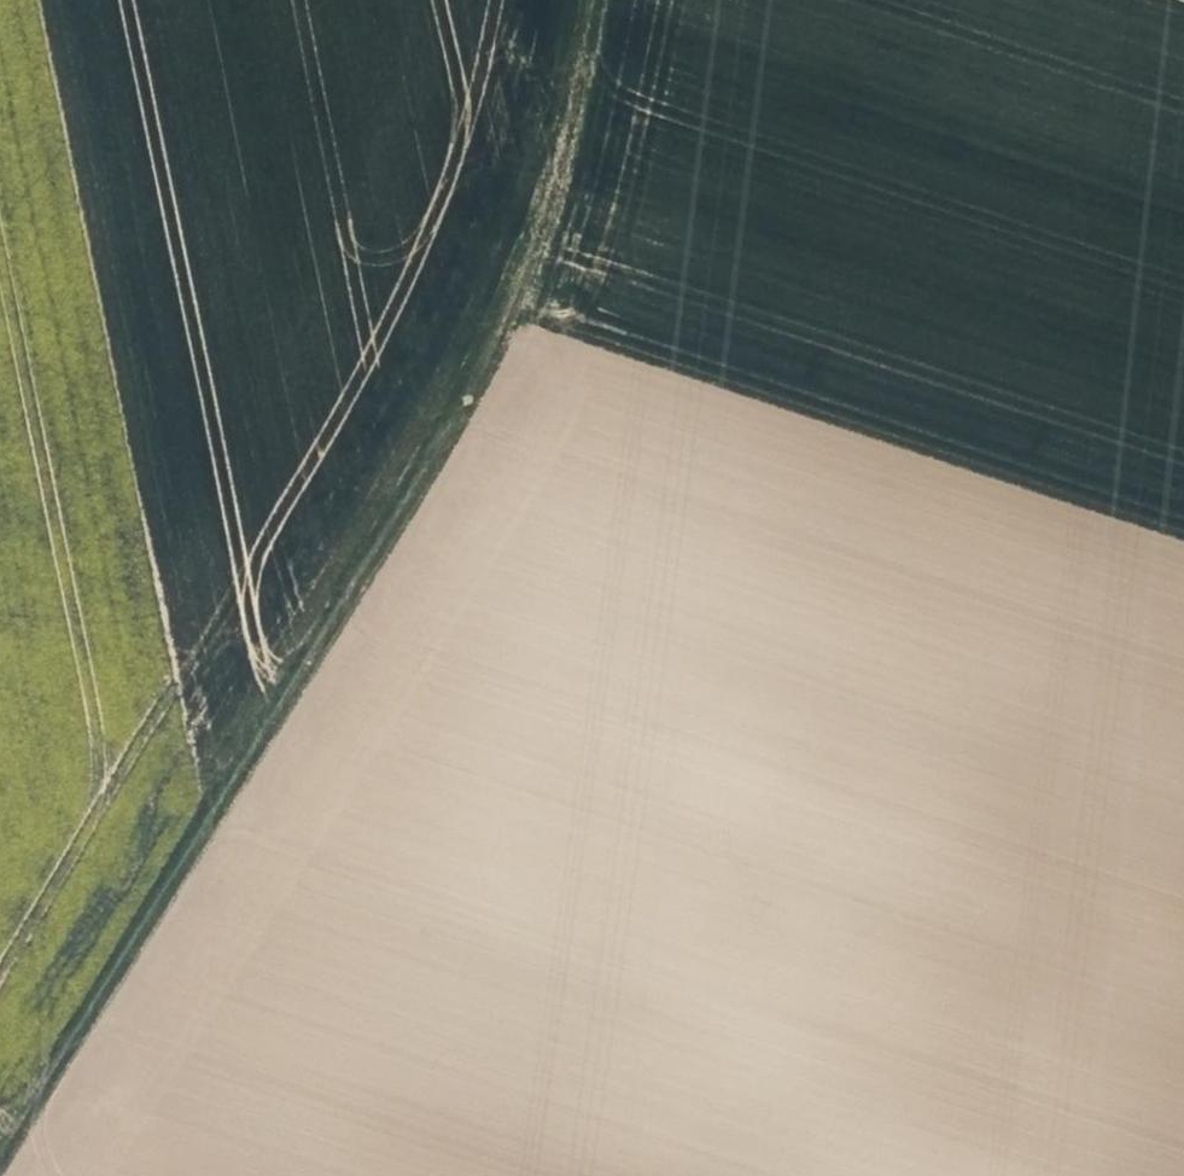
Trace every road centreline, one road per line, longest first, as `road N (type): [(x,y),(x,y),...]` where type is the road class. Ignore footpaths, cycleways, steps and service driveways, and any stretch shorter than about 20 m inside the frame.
road 1 (track): [(595,0),(539,220)]

